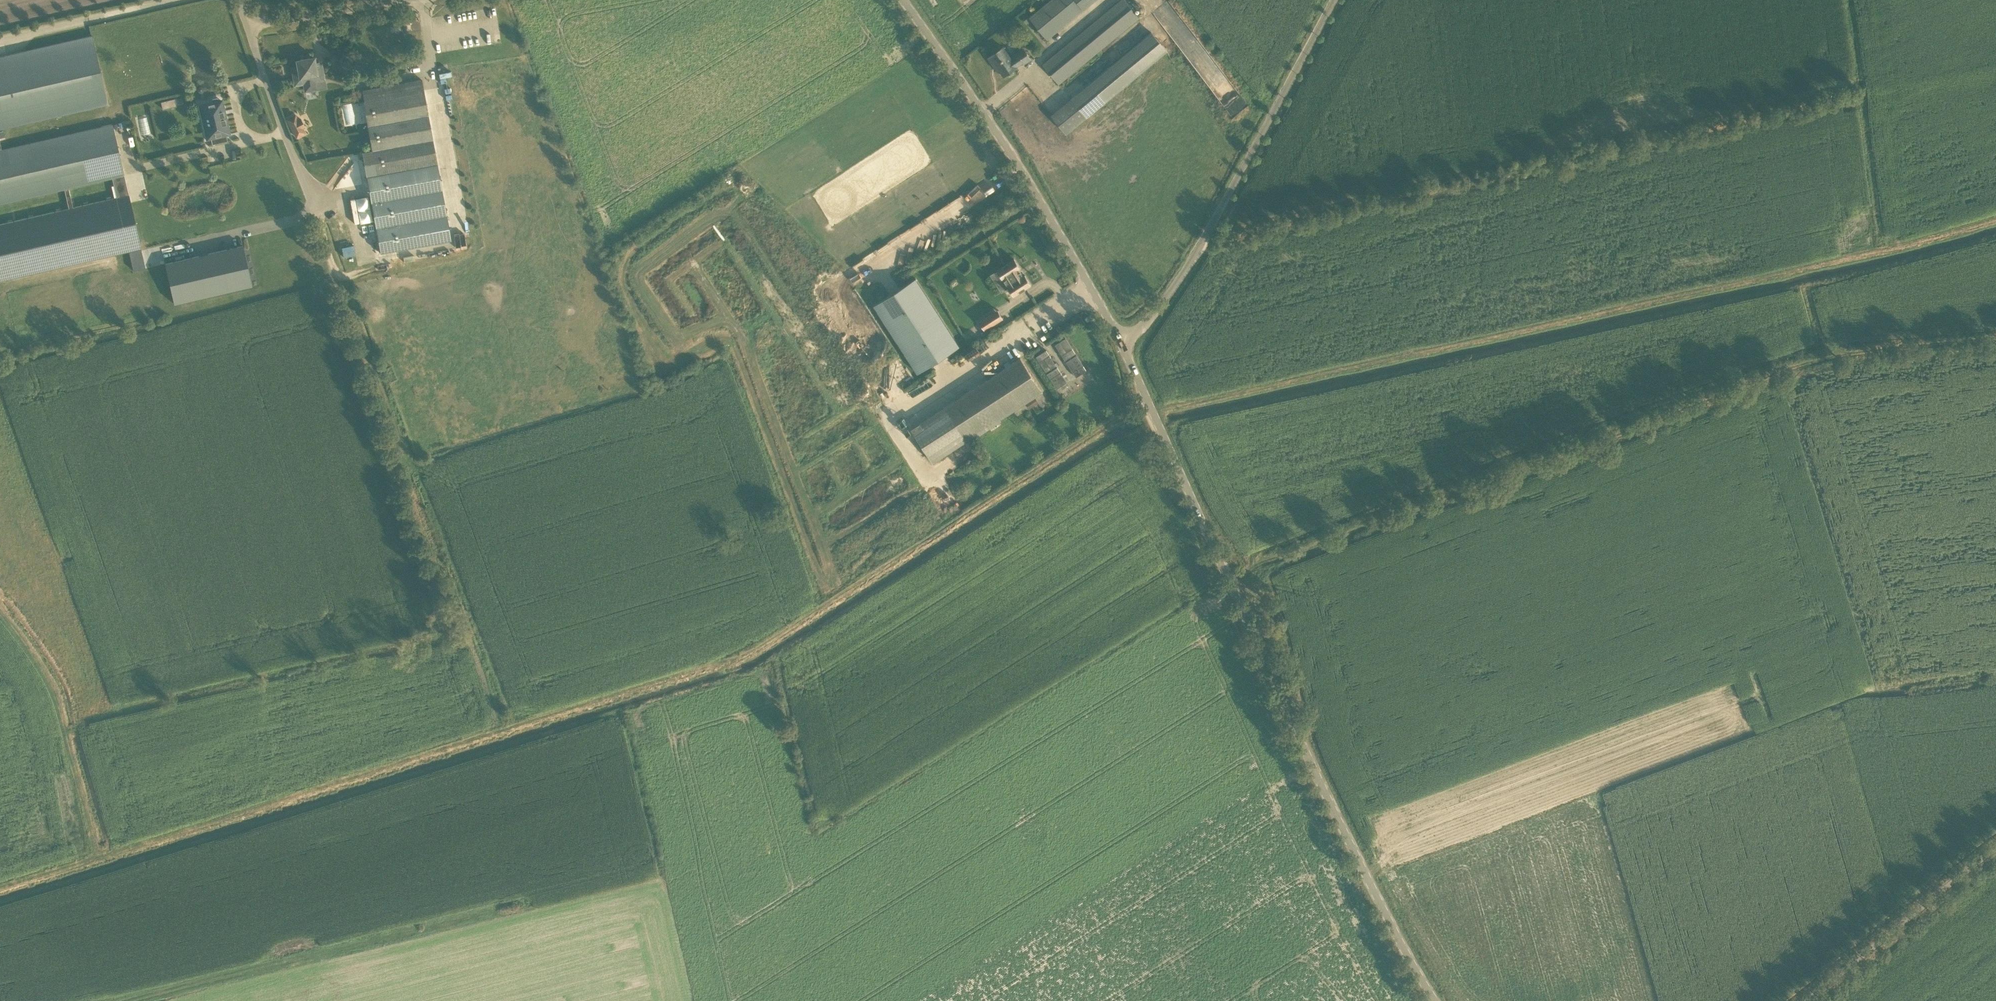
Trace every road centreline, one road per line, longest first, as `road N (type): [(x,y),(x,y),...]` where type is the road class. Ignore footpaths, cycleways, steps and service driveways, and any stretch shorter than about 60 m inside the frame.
road 1 (track): [(1995,341),(1827,358),(1783,371),(1229,578)]
road 2 (unclassified): [(1436,1000),(1311,771),(1120,339)]
road 3 (track): [(1210,229),(1838,84)]
road 4 (unclassified): [(1120,339),(1162,305),(1335,0)]
road 5 (unclassified): [(1120,339),(909,0)]
road 6 (track): [(337,279),(461,619)]
road 7 (unclassified): [(337,279),(248,28)]
road 8 (unclassified): [(1808,1000),(1995,852)]
road 9 (unclassified): [(392,0),(248,28)]

